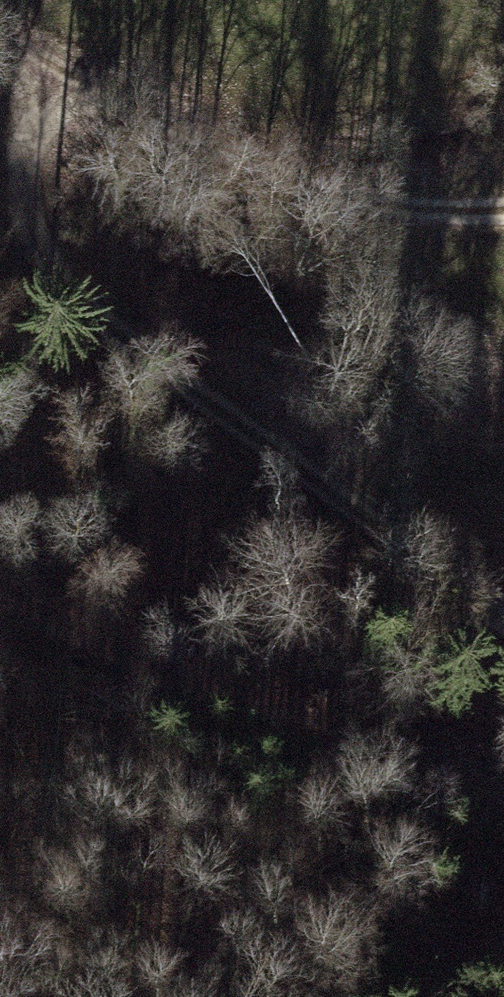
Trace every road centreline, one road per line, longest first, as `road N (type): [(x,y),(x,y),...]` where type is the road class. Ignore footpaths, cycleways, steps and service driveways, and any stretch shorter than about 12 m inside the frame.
road 1 (track): [(28,44),(32,197),(54,275),(128,345),(503,620)]
road 2 (track): [(503,830),(397,766),(0,608)]
road 3 (track): [(503,215),(434,219),(320,202),(0,32)]

